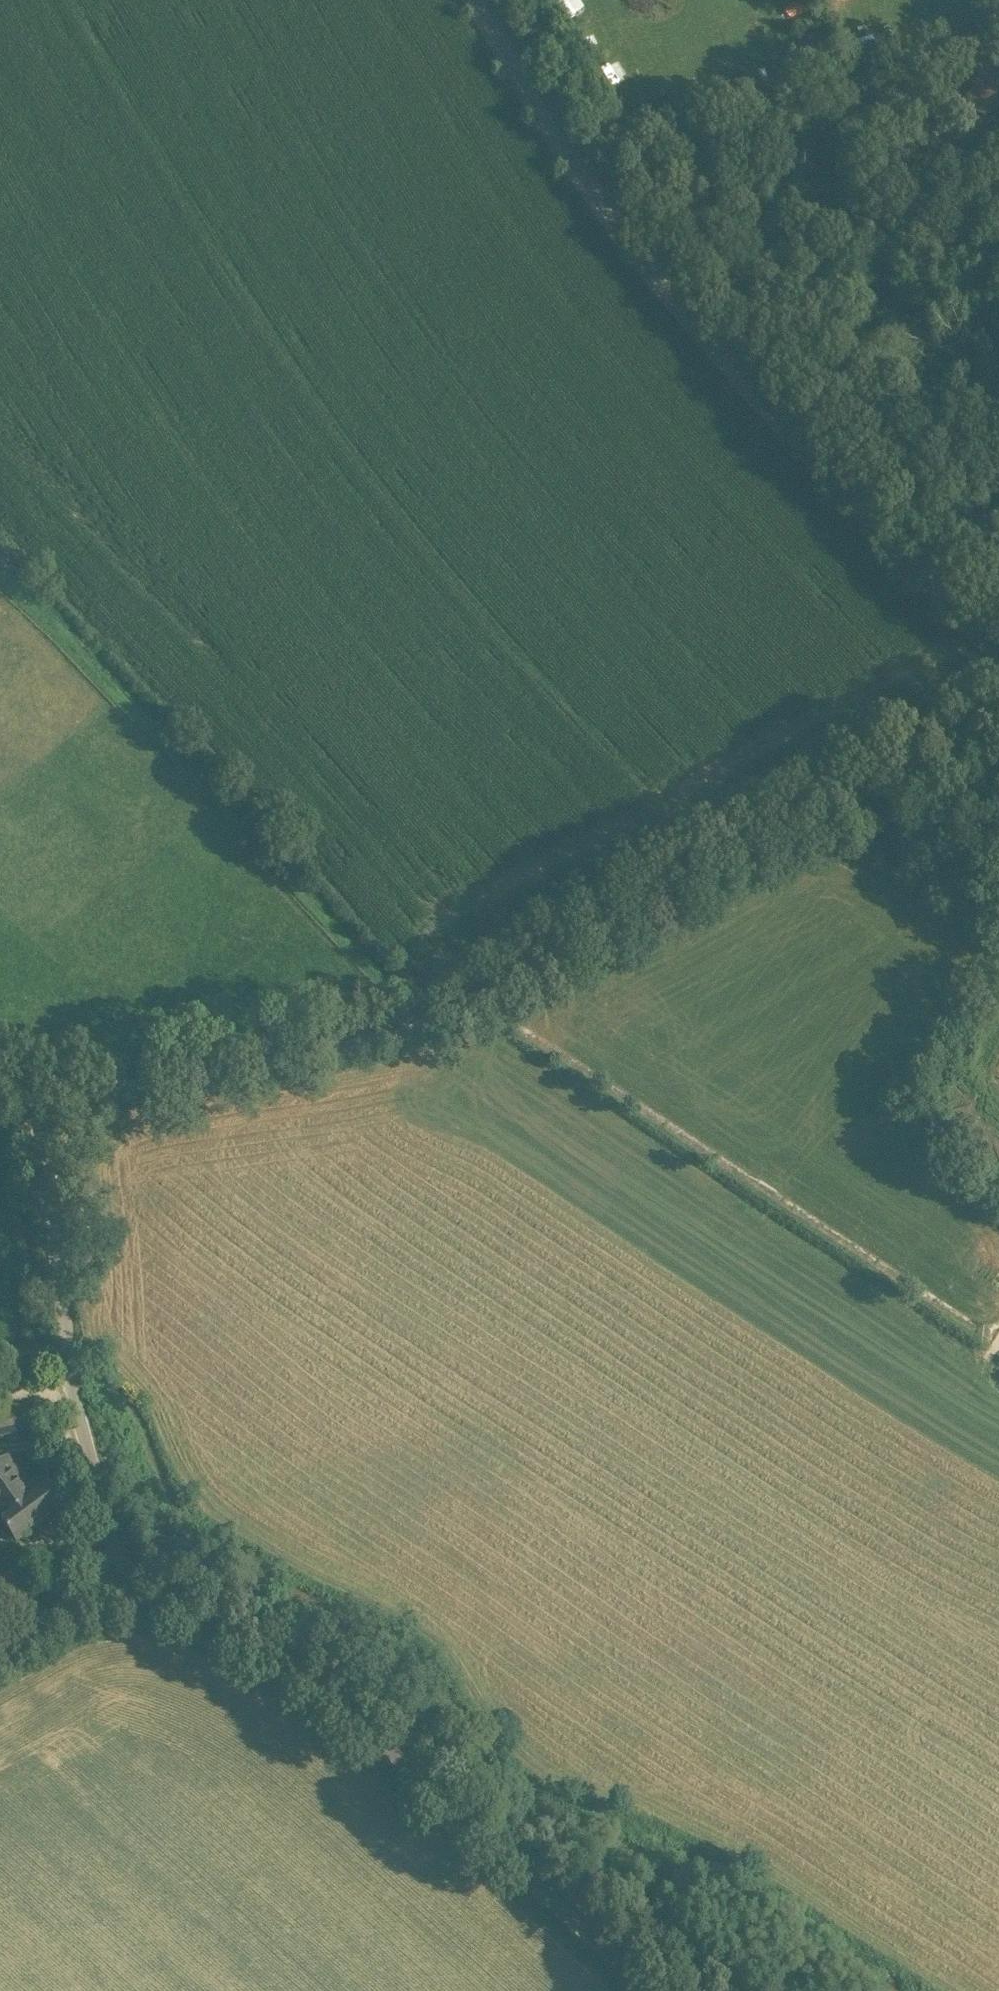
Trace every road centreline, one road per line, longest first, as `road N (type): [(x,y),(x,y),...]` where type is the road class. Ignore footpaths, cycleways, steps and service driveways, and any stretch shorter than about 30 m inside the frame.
road 1 (tertiary): [(998,655),(692,321),(598,201),(478,0)]
road 2 (unclassified): [(645,1990),(331,1697),(125,1566)]
road 3 (unclassified): [(998,1342),(563,1055),(487,996)]
road 4 (unclassified): [(487,996),(998,712)]
road 5 (unclassified): [(53,1175),(95,1106),(132,1084),(362,1045),(487,996)]
road 6 (unclassified): [(53,1175),(76,1397),(125,1566)]
road 7 (unclassified): [(0,1646),(125,1566)]
road 8 (track): [(132,1084),(71,1098),(4,1097)]

